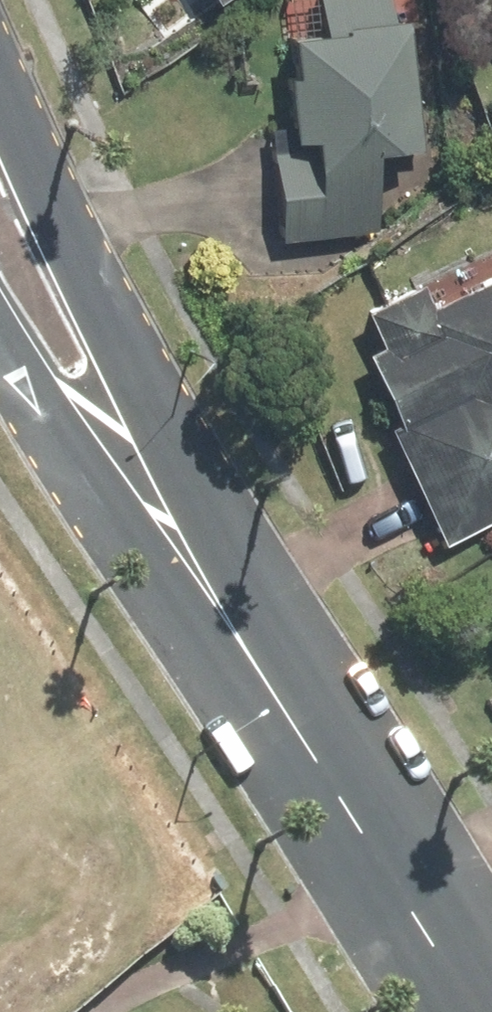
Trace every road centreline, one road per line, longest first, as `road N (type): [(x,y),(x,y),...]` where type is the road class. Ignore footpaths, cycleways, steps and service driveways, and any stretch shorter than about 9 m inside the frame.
road 1 (secondary): [(0,88),(120,348),(234,636)]
road 2 (secondary): [(234,636),(409,907),(466,1011)]
road 3 (secondary): [(234,636),(0,353)]

